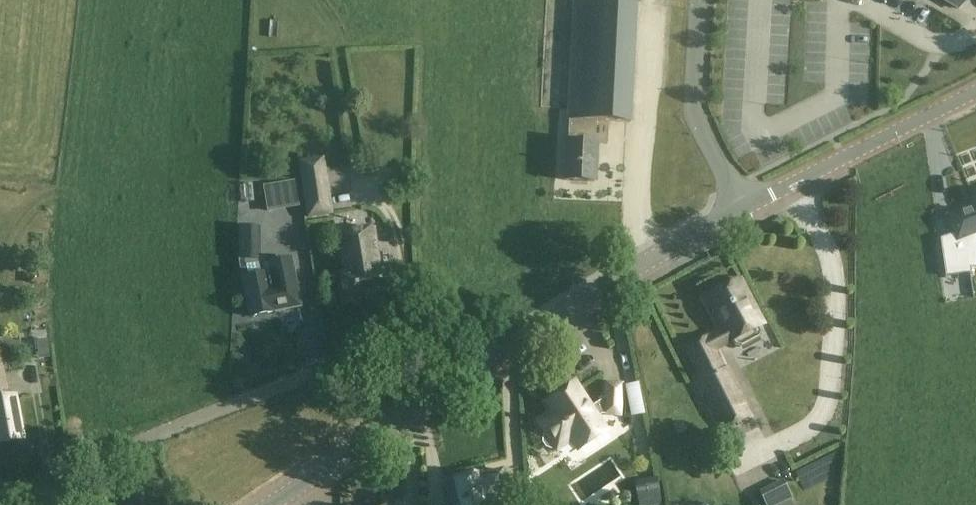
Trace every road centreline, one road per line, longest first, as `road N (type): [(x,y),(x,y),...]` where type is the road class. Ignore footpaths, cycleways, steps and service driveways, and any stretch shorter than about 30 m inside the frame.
road 1 (residential): [(14,504),(246,400),(373,354),(420,346)]
road 2 (tertiary): [(454,387),(743,208)]
road 3 (tertiary): [(743,208),(975,88)]
road 4 (unclassified): [(701,0),(696,121),(743,208)]
road 5 (tertiary): [(272,504),(454,387)]

